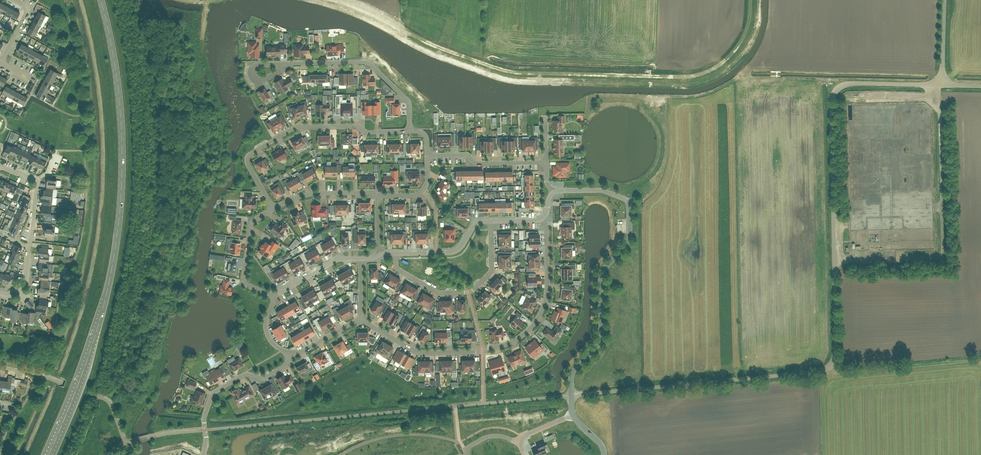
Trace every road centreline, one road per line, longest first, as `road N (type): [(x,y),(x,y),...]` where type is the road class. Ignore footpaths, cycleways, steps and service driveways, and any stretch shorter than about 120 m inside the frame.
road 1 (primary): [(47,454),(90,350),(117,234),(119,100),(100,0)]
road 2 (unclassified): [(941,85),(848,83),(832,96),(836,349),(825,369)]
road 3 (residential): [(360,319),(418,352),(509,343),(532,327),(545,301),(542,219)]
road 4 (unclassified): [(553,192),(596,190),(629,201),(627,244),(601,275),(600,341),(575,367),(572,395)]
road 5 (unclassified): [(572,395),(825,369)]
road 6 (residential): [(274,210),(246,159),(297,127),(410,132)]
road 7 (residential): [(490,221),(491,269),(467,292),(440,292),(397,268),(395,254)]
road 8 (residential): [(287,64),(369,63),(408,100),(410,132)]
road 9 (track): [(825,369),(980,358)]
road 10 (residential): [(0,166),(37,180),(26,279),(16,290)]
road 11 (residential): [(203,454),(214,392),(246,374),(264,378),(290,356)]
road 12 (residential): [(546,163),(428,155)]

